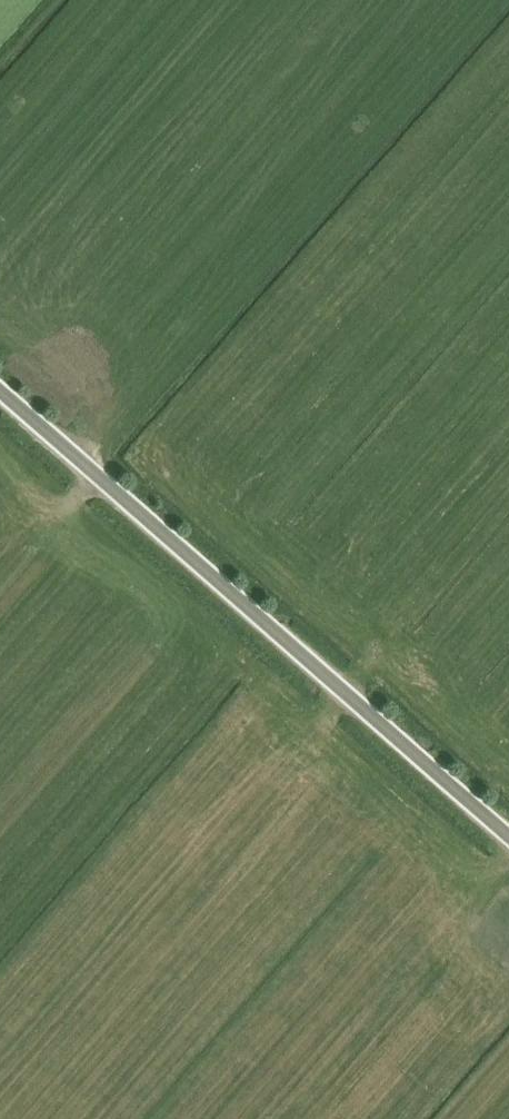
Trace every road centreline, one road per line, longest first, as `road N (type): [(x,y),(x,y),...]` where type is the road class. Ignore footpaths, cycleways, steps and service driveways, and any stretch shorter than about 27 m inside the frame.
road 1 (unclassified): [(508,842),(0,399)]

